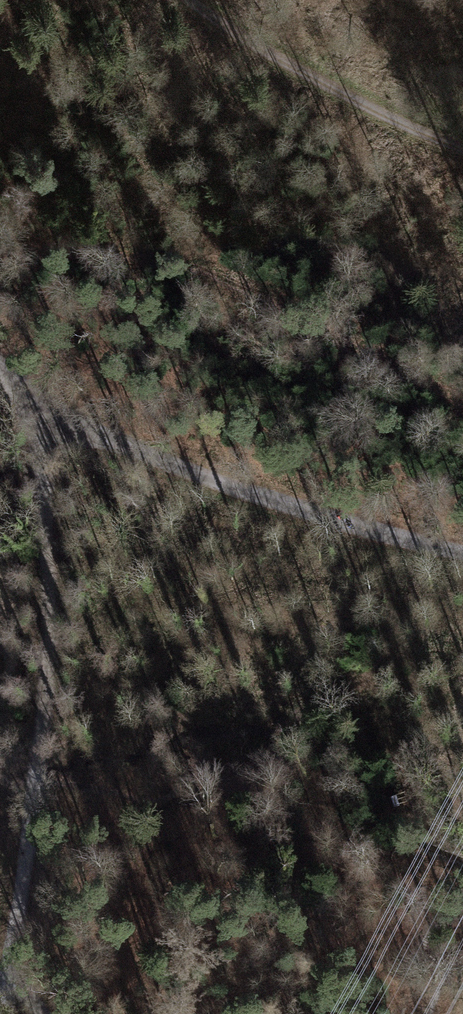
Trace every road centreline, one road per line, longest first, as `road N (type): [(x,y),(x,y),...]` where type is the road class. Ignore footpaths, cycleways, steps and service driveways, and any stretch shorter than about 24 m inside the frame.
road 1 (track): [(7,1013),(44,695),(50,548),(39,419)]
road 2 (track): [(39,419),(462,551)]
road 3 (track): [(189,0),(339,92),(462,141)]

